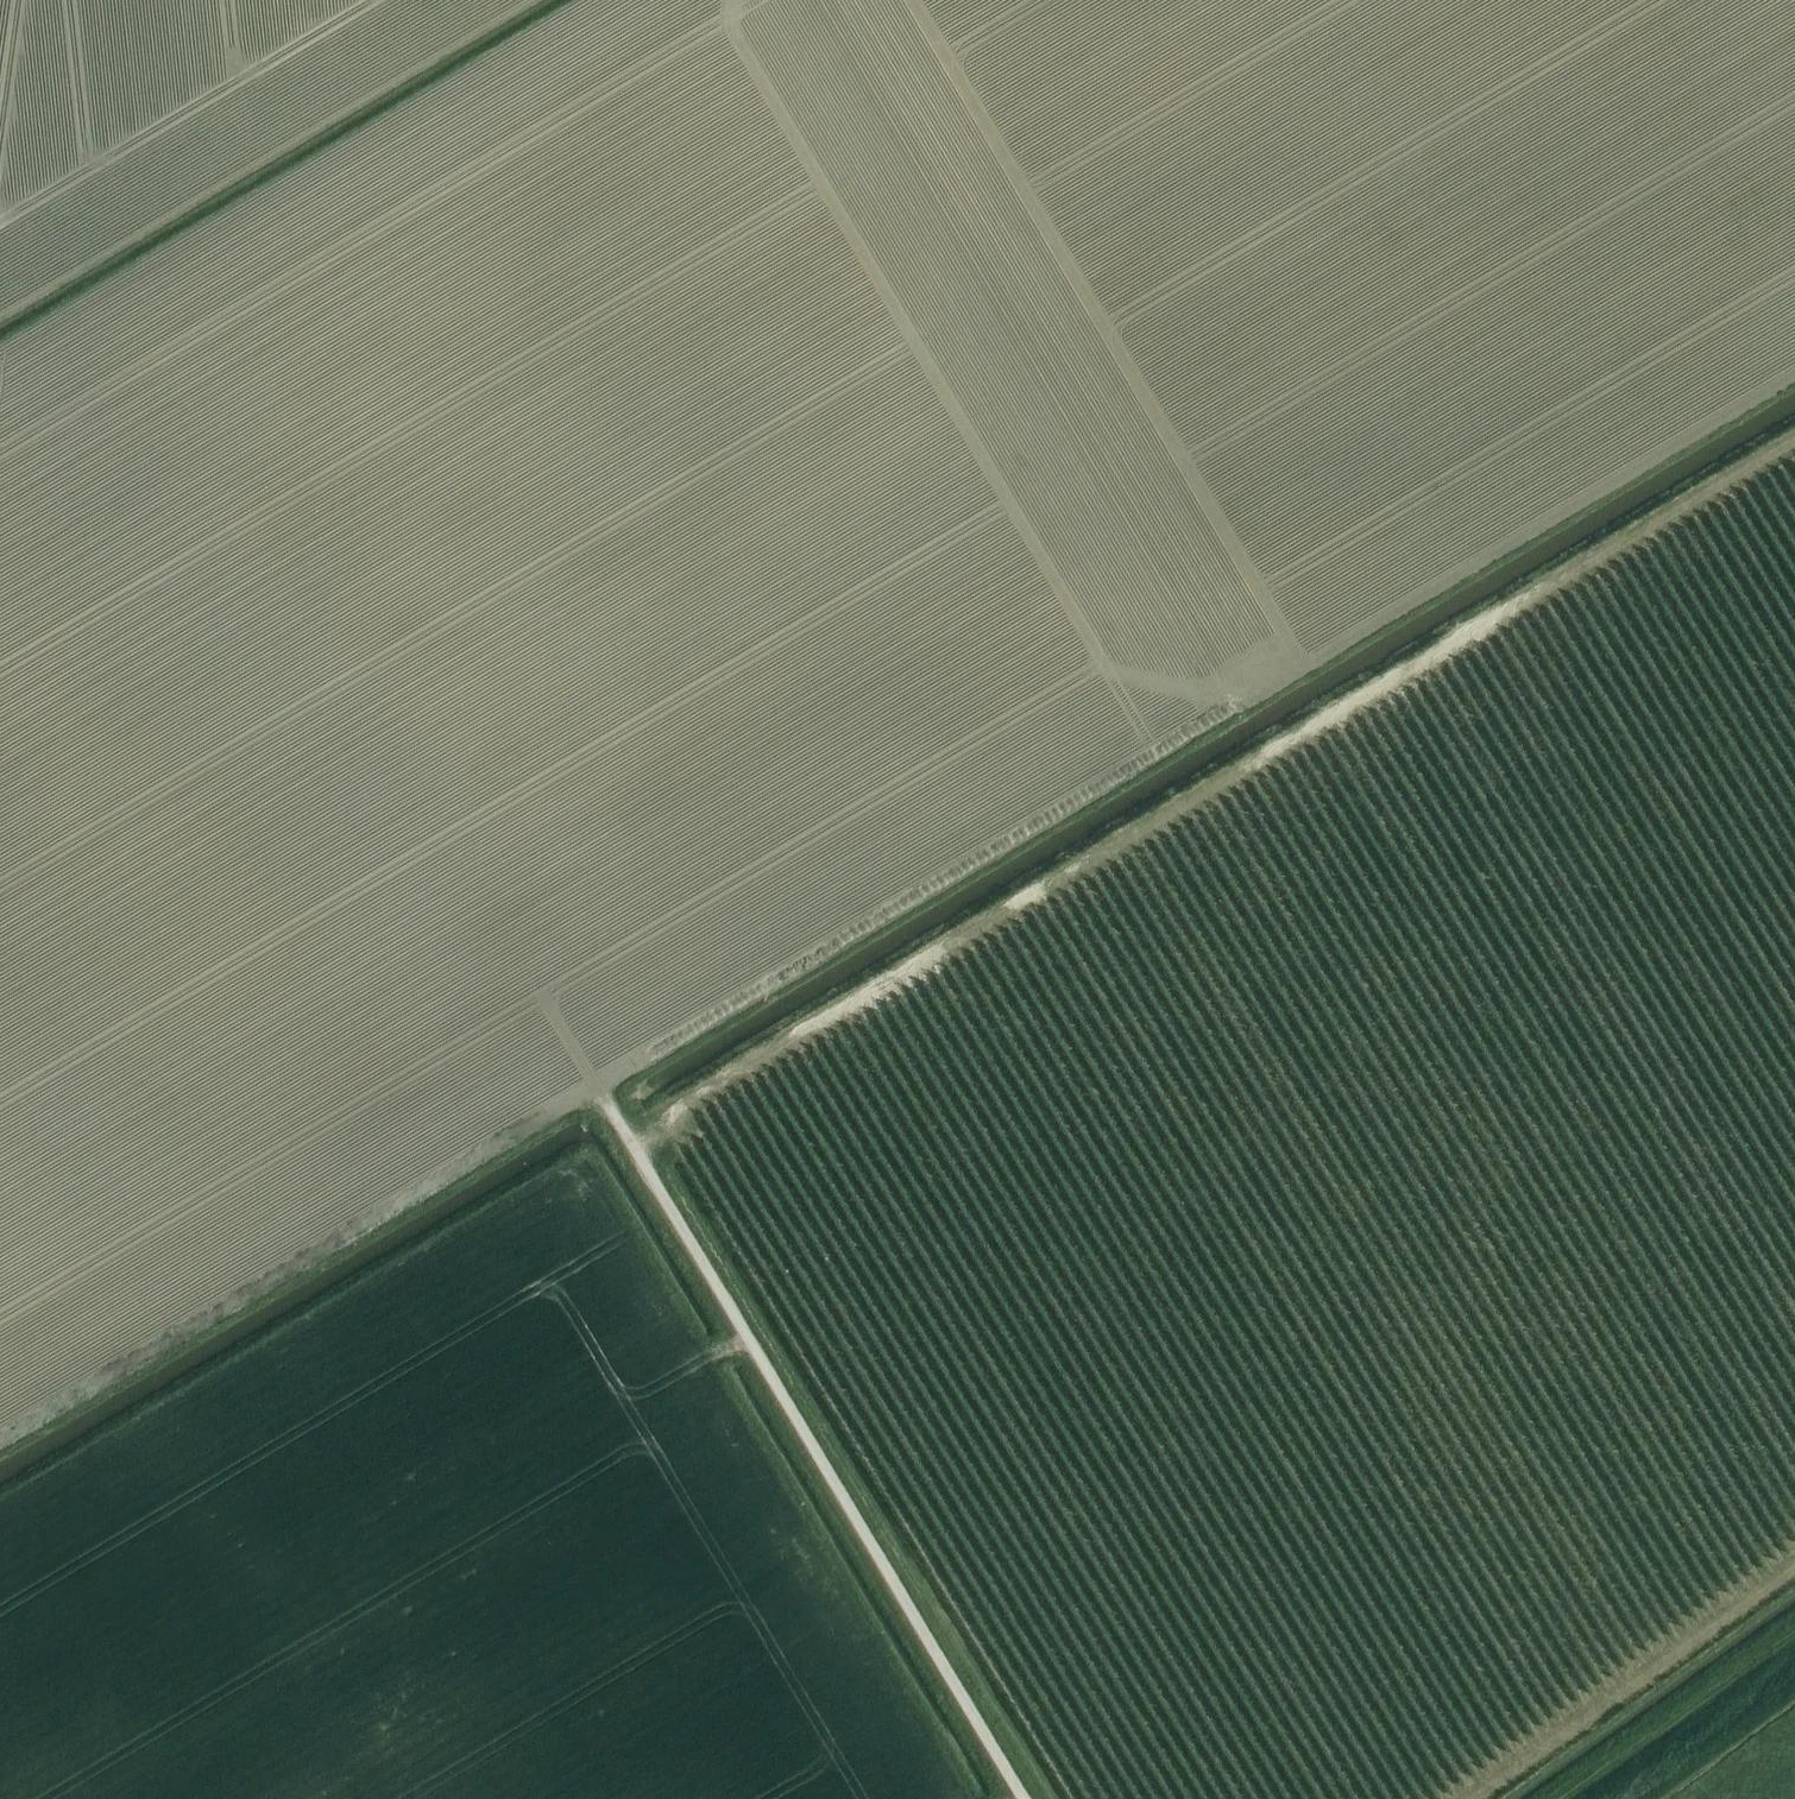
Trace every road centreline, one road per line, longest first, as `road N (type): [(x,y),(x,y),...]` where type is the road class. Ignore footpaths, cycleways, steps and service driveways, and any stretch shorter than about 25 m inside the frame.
road 1 (unclassified): [(1022,1798),(602,1096)]
road 2 (track): [(1574,1798),(1794,1641)]

